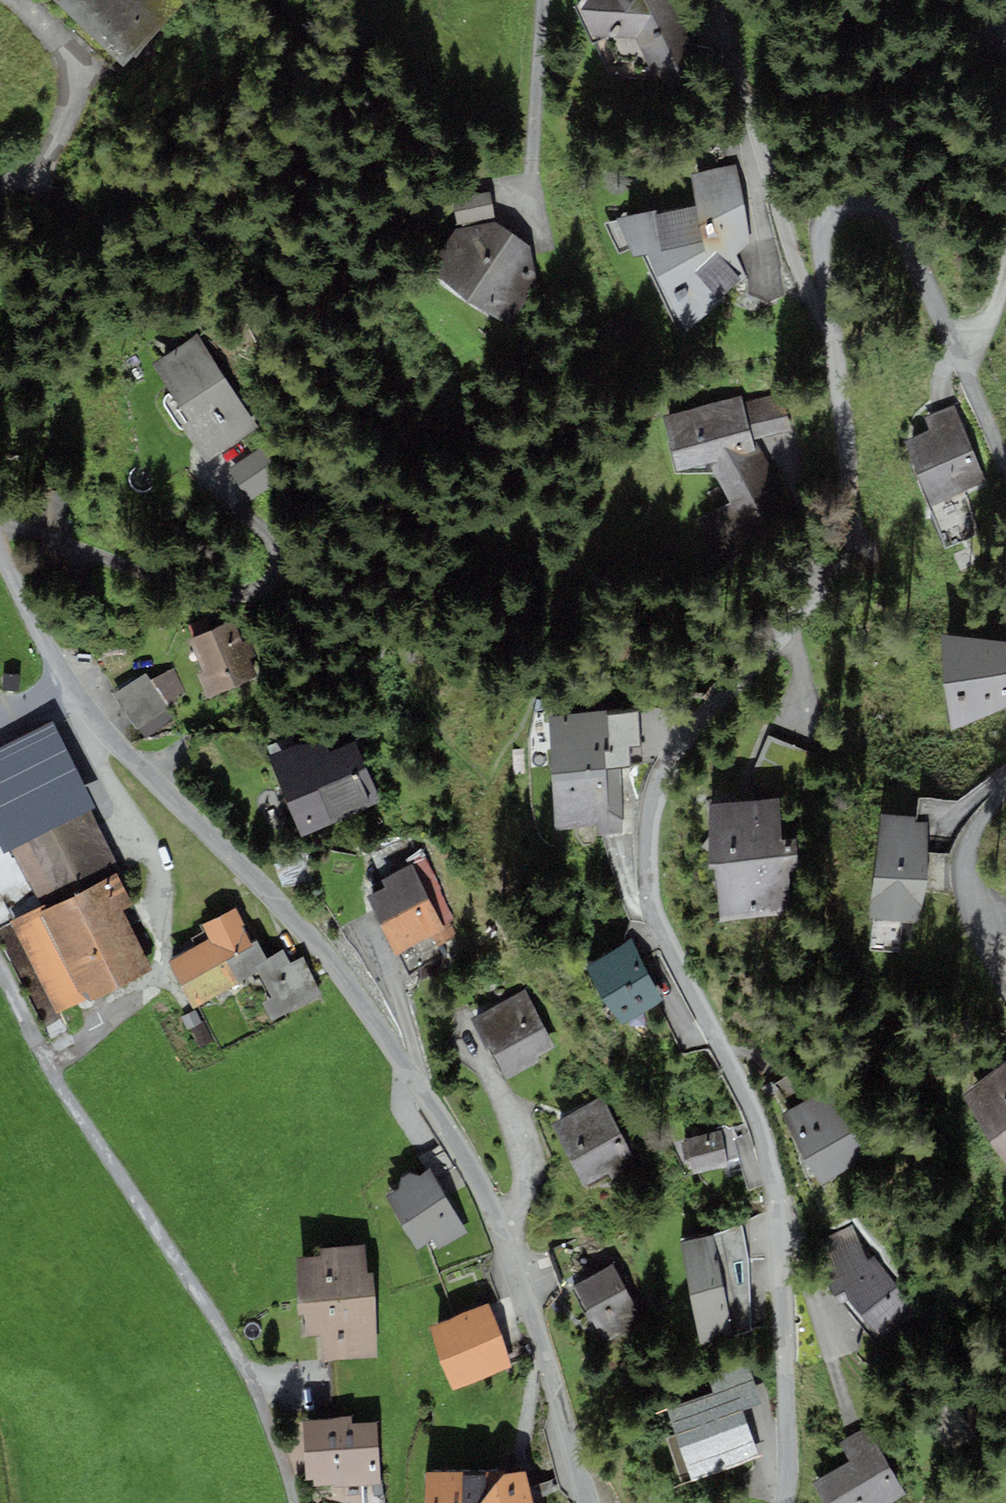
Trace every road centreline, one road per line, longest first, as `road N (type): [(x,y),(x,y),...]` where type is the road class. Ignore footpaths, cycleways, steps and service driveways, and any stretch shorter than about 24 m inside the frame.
road 1 (residential): [(786,1502),(791,1458),(772,1176),(754,1111),(667,940),(650,875),(649,835),(654,798),(684,740),(841,561),(851,526),(845,428),(817,310)]
road 2 (residential): [(0,542),(72,689),(309,930),(474,1170),(554,1369),(590,1502)]
road 3 (track): [(0,965),(49,1067),(244,1358),(269,1408),(295,1502)]
road 4 (residential): [(817,310),(814,241),(825,214),(846,202),(886,214),(1005,466)]
road 5 (residential): [(817,310),(787,243),(710,0)]
road 6 (residential): [(1005,788),(972,833),(966,865),(1005,947)]

